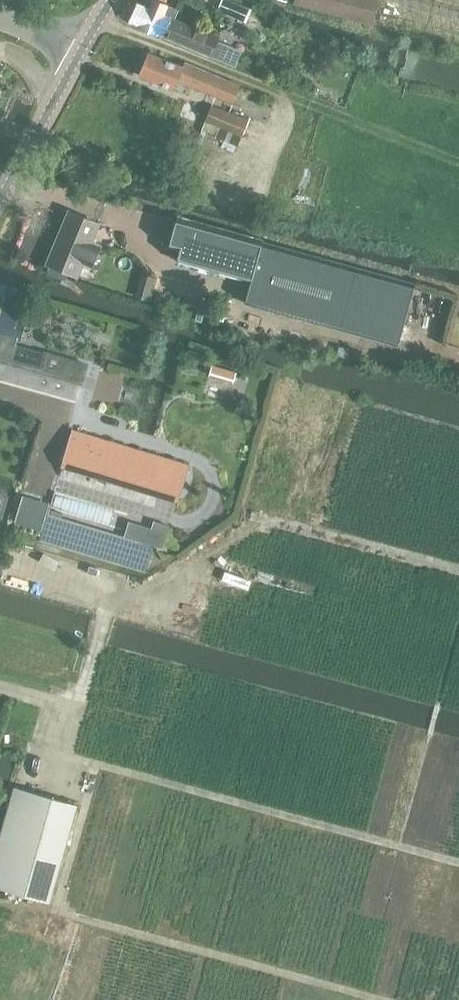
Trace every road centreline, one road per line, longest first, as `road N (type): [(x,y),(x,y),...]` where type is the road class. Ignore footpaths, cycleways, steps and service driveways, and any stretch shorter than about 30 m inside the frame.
road 1 (track): [(239,201),(286,97),(99,19)]
road 2 (track): [(104,605),(77,703),(0,688)]
road 3 (track): [(458,150),(286,97)]
road 4 (tertiary): [(0,199),(84,45)]

